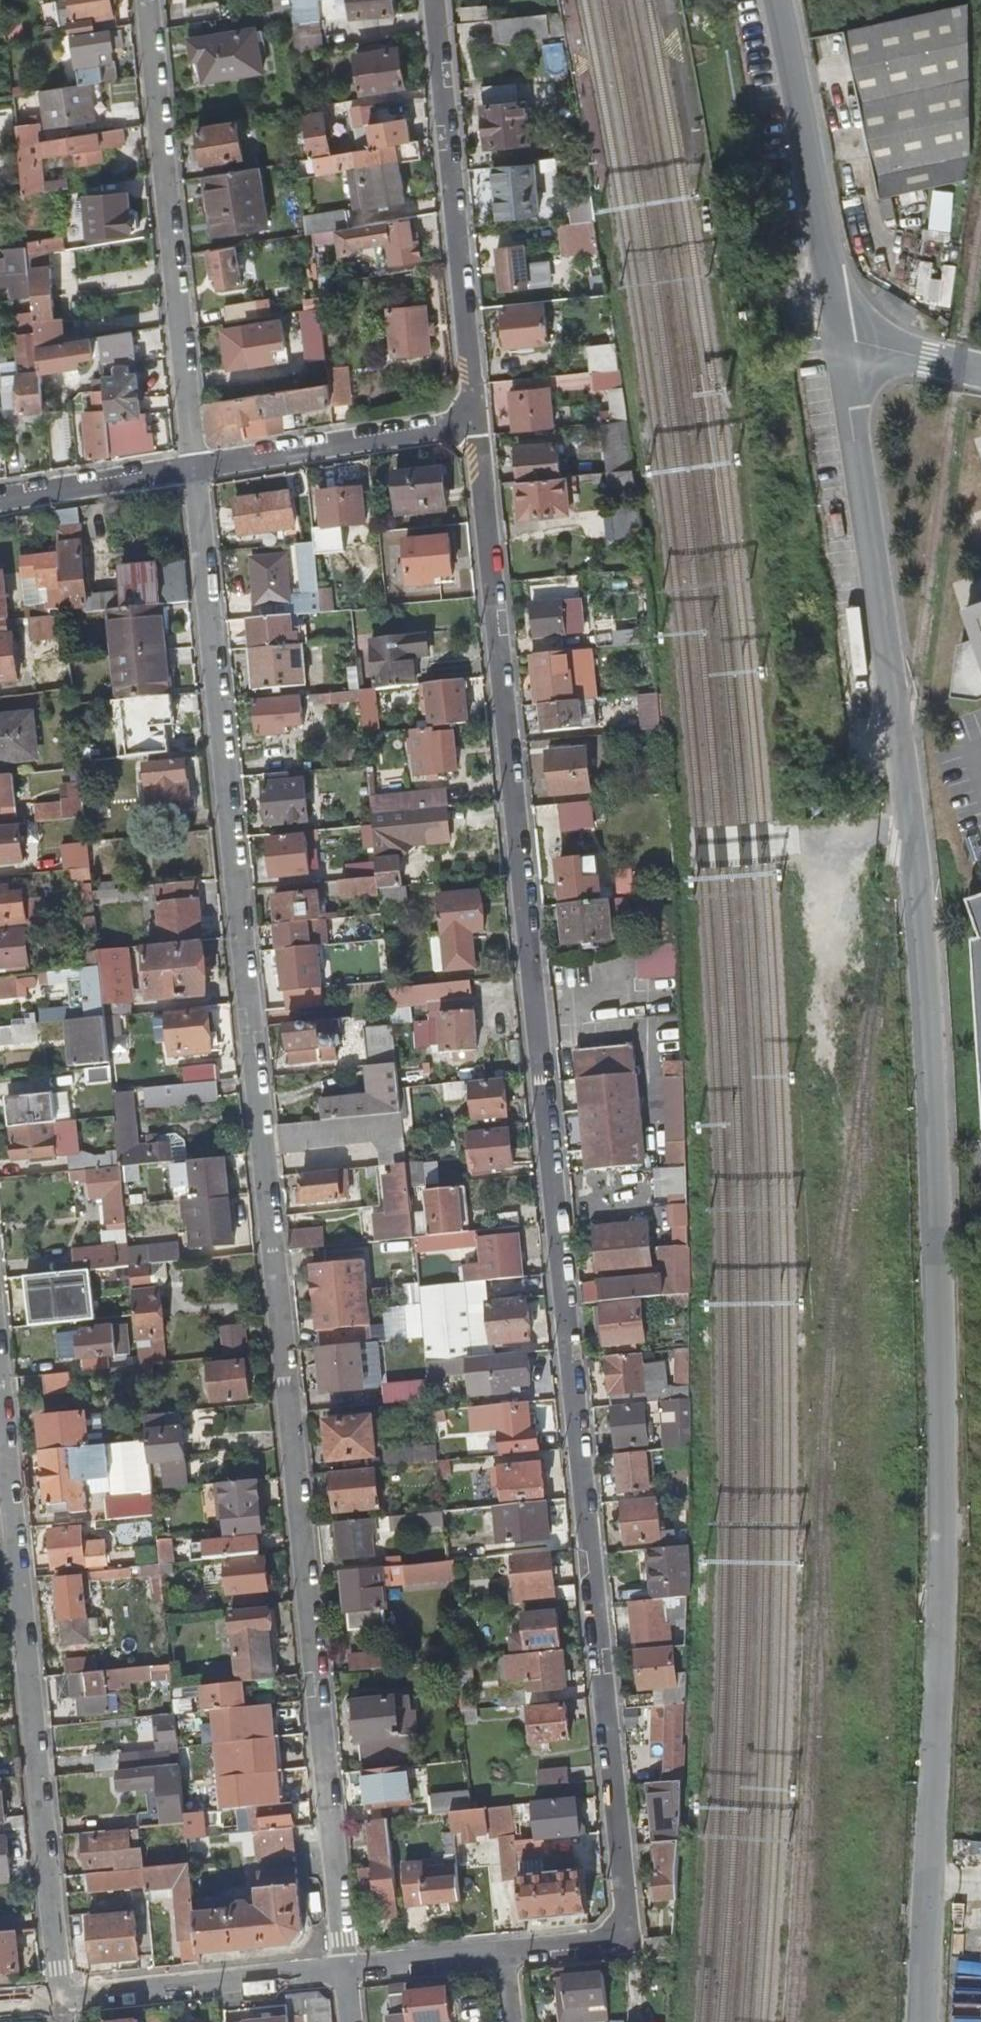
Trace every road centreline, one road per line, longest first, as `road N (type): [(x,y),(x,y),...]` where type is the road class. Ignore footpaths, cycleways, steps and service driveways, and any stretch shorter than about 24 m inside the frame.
road 1 (residential): [(840,343),(901,832),(921,1212),(938,1838),(933,2021)]
road 2 (residential): [(504,1954),(628,1939),(477,420)]
road 3 (residential): [(192,469),(346,1972)]
road 4 (residential): [(59,1997),(0,1407)]
road 5 (residential): [(147,0),(192,469)]
road 6 (residential): [(477,420),(434,0)]
road 7 (residential): [(769,0),(840,343)]
road 8 (residential): [(192,469),(477,420)]
road 9 (residential): [(59,1997),(346,1972)]
road 10 (residential): [(0,498),(192,469)]
road 11 (residential): [(346,1972),(504,1954)]
road 12 (residential): [(840,343),(980,370)]

